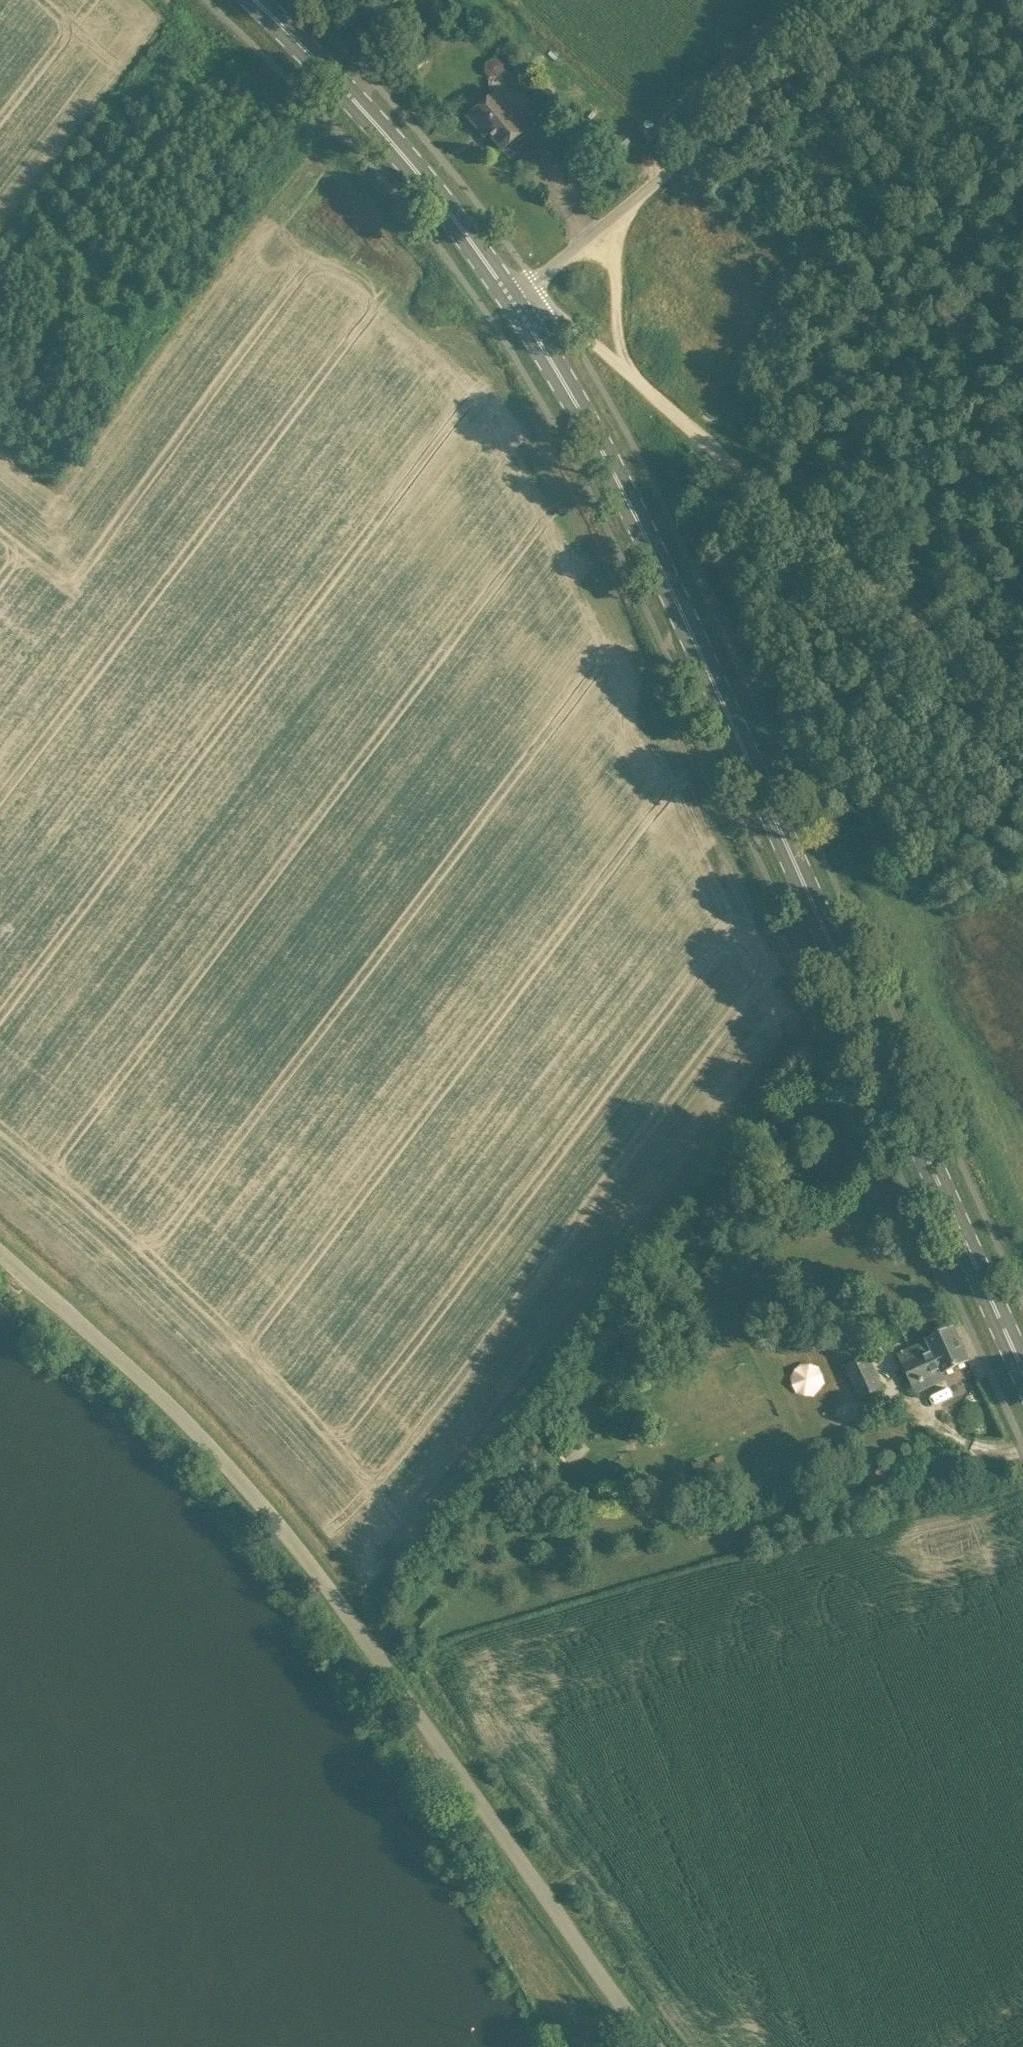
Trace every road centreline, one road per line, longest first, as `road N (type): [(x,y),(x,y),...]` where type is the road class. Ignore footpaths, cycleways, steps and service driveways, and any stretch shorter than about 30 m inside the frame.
road 1 (primary): [(1022,1367),(663,565),(513,300)]
road 2 (unclassified): [(661,2046),(374,1650),(212,1443),(0,1247)]
road 3 (track): [(865,1414),(747,1521),(506,1539),(464,1562),(374,1650)]
road 4 (track): [(1022,718),(629,375)]
road 5 (unclassified): [(513,300),(872,0)]
road 6 (primary): [(513,300),(376,122),(255,0)]
road 7 (track): [(629,375),(617,275),(634,198)]

